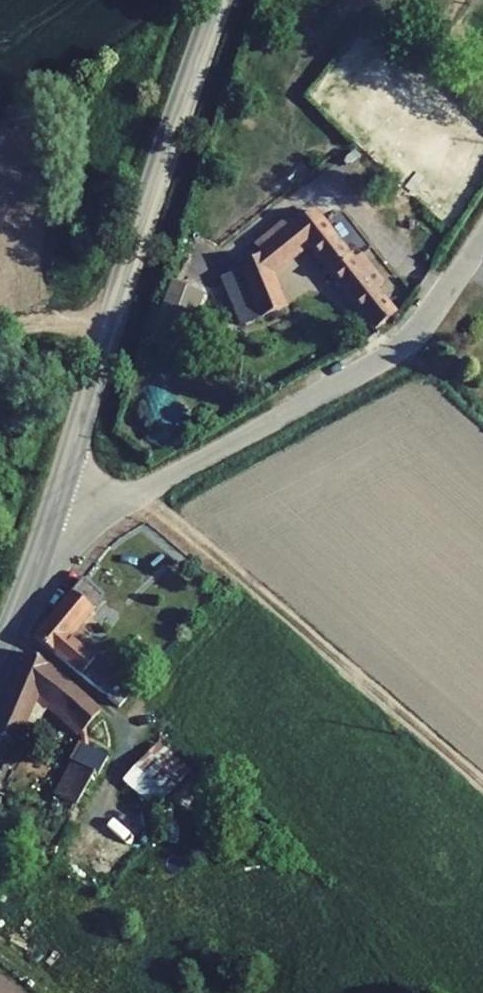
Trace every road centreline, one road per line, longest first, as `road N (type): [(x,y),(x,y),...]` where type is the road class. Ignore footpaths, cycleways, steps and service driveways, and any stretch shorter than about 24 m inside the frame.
road 1 (tertiary): [(51,510),(218,0)]
road 2 (unclassified): [(51,510),(143,492),(393,352),(482,234)]
road 3 (track): [(482,786),(143,492)]
road 4 (tertiary): [(0,654),(51,510)]

